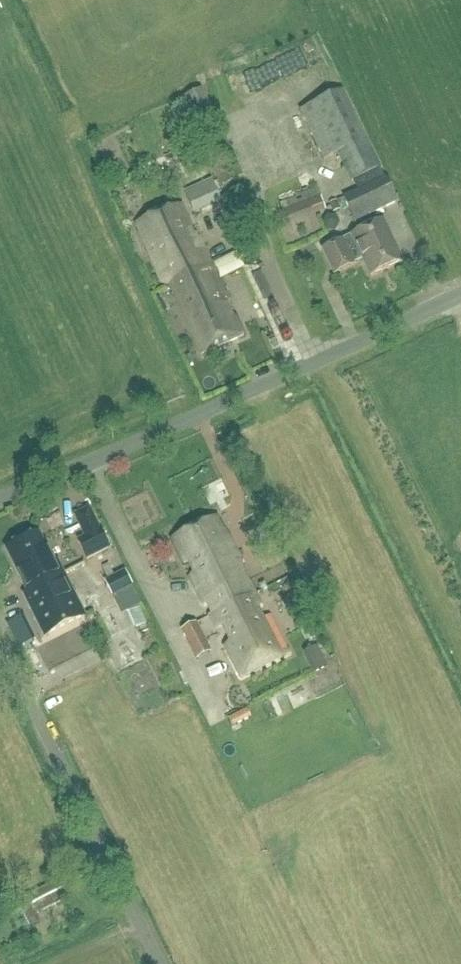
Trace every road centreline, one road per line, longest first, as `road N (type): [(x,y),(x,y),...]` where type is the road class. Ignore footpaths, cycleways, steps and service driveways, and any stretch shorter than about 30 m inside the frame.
road 1 (unclassified): [(0,499),(460,301)]
road 2 (unclassified): [(160,963),(0,639)]

